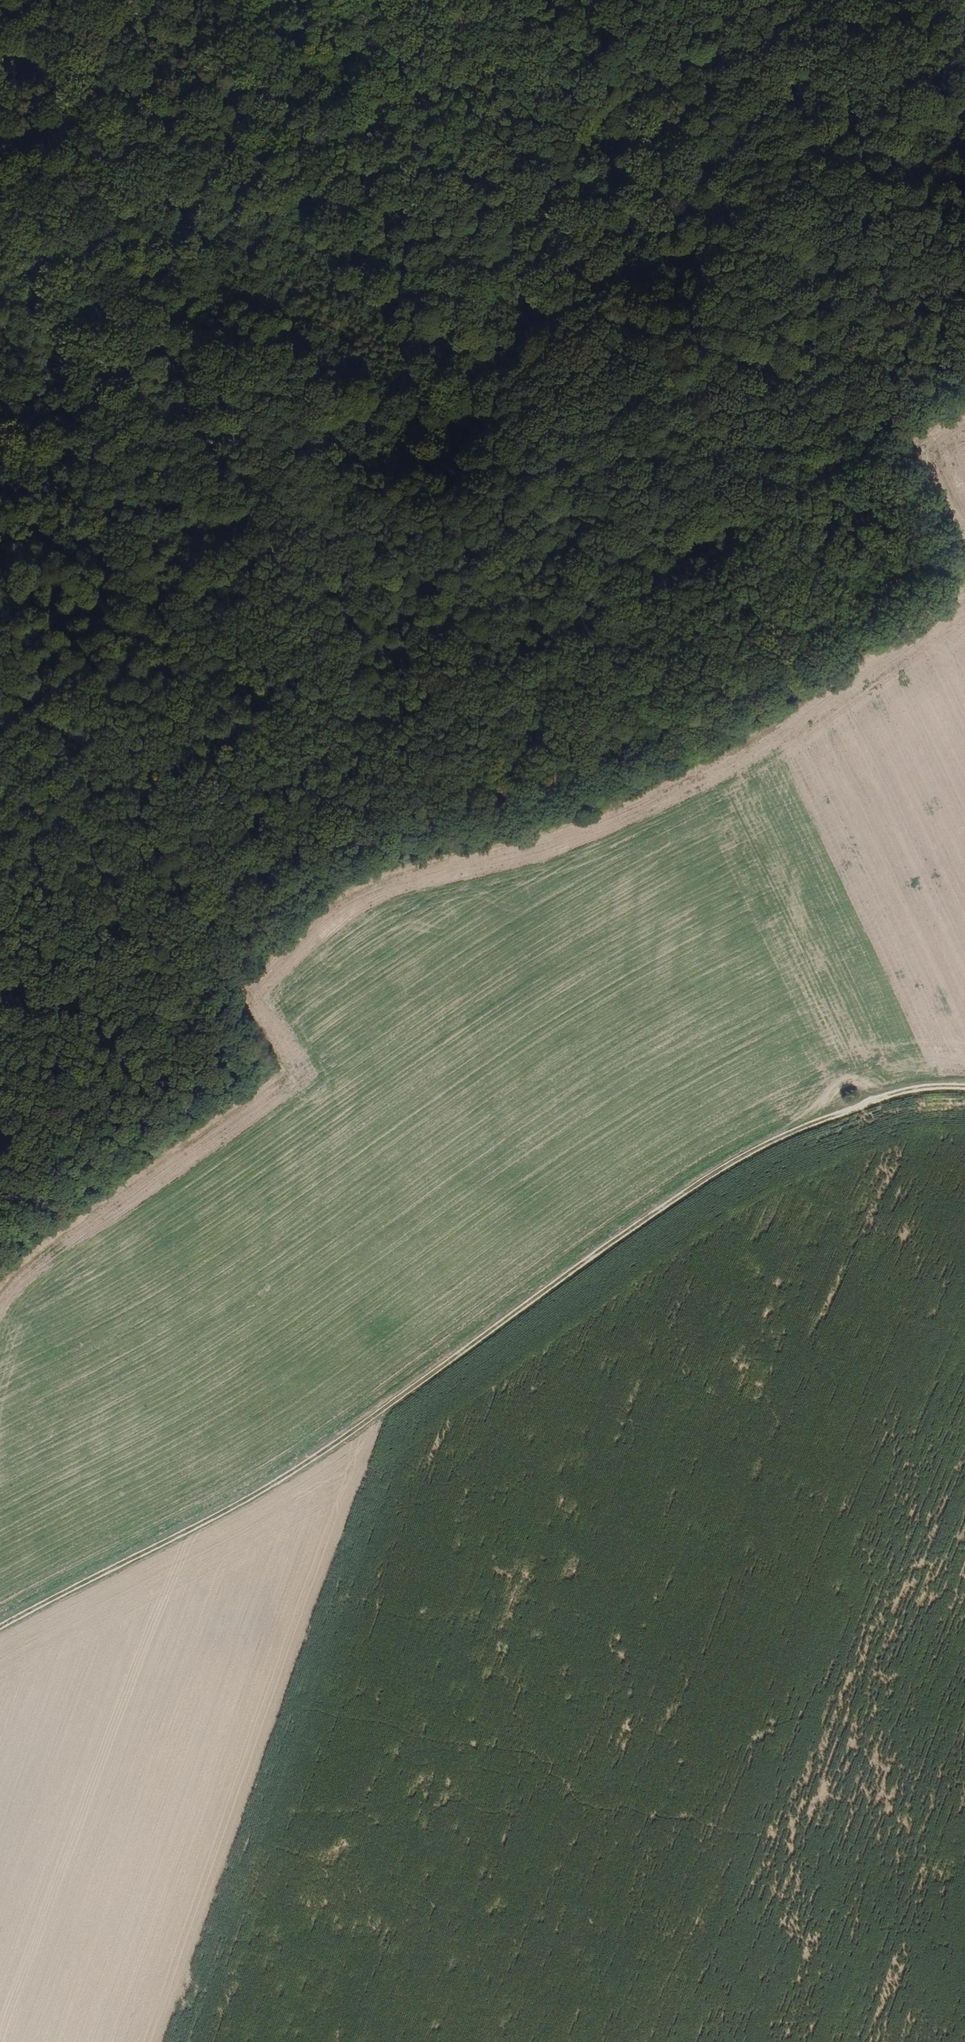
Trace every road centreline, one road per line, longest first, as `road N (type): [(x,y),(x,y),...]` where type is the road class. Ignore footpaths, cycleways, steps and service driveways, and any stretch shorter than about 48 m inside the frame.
road 1 (track): [(964,1088),(921,1086),(770,1143),(577,1268),(358,1431),(0,1628)]
road 2 (track): [(314,0),(45,490)]

